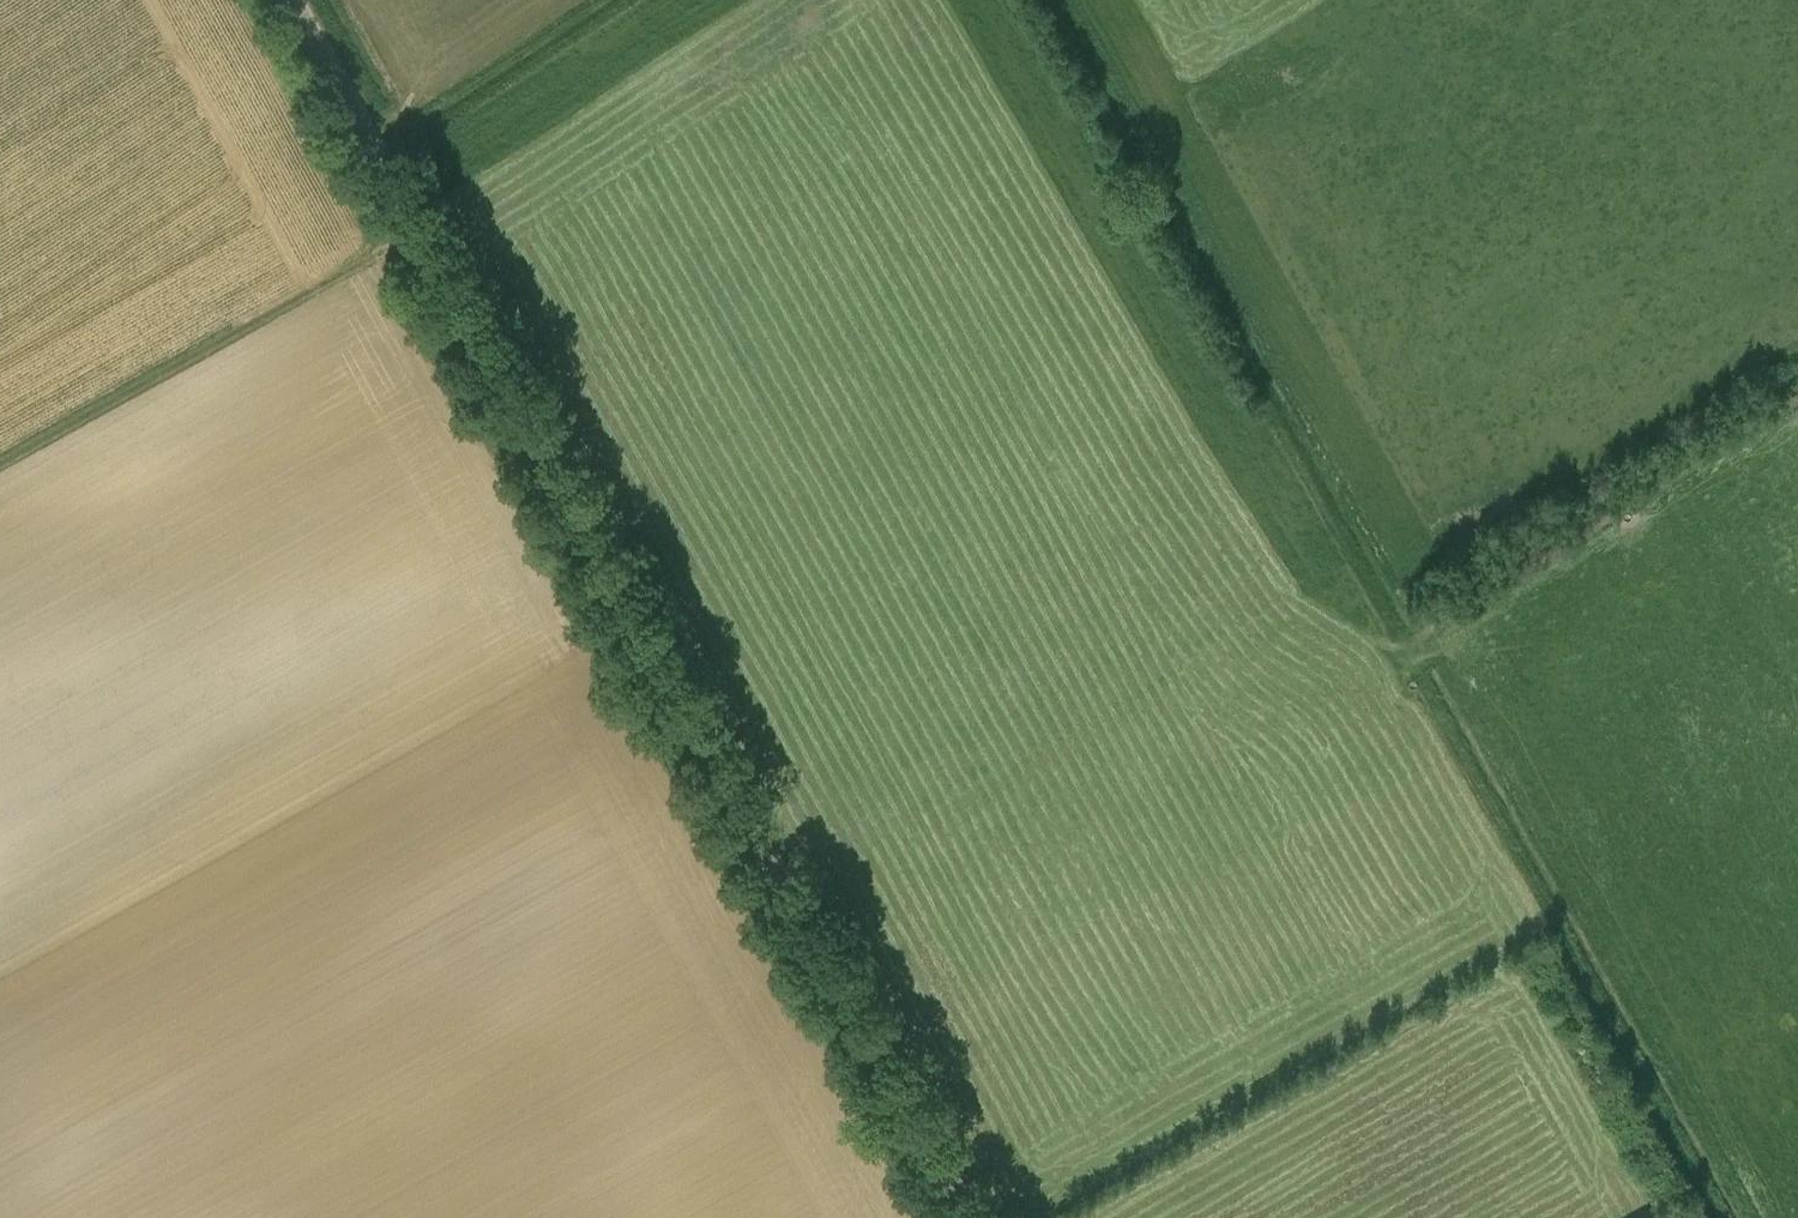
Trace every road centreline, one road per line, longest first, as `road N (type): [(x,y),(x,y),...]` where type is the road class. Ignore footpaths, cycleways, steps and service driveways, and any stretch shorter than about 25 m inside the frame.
road 1 (unclassified): [(971,1217),(291,0)]

